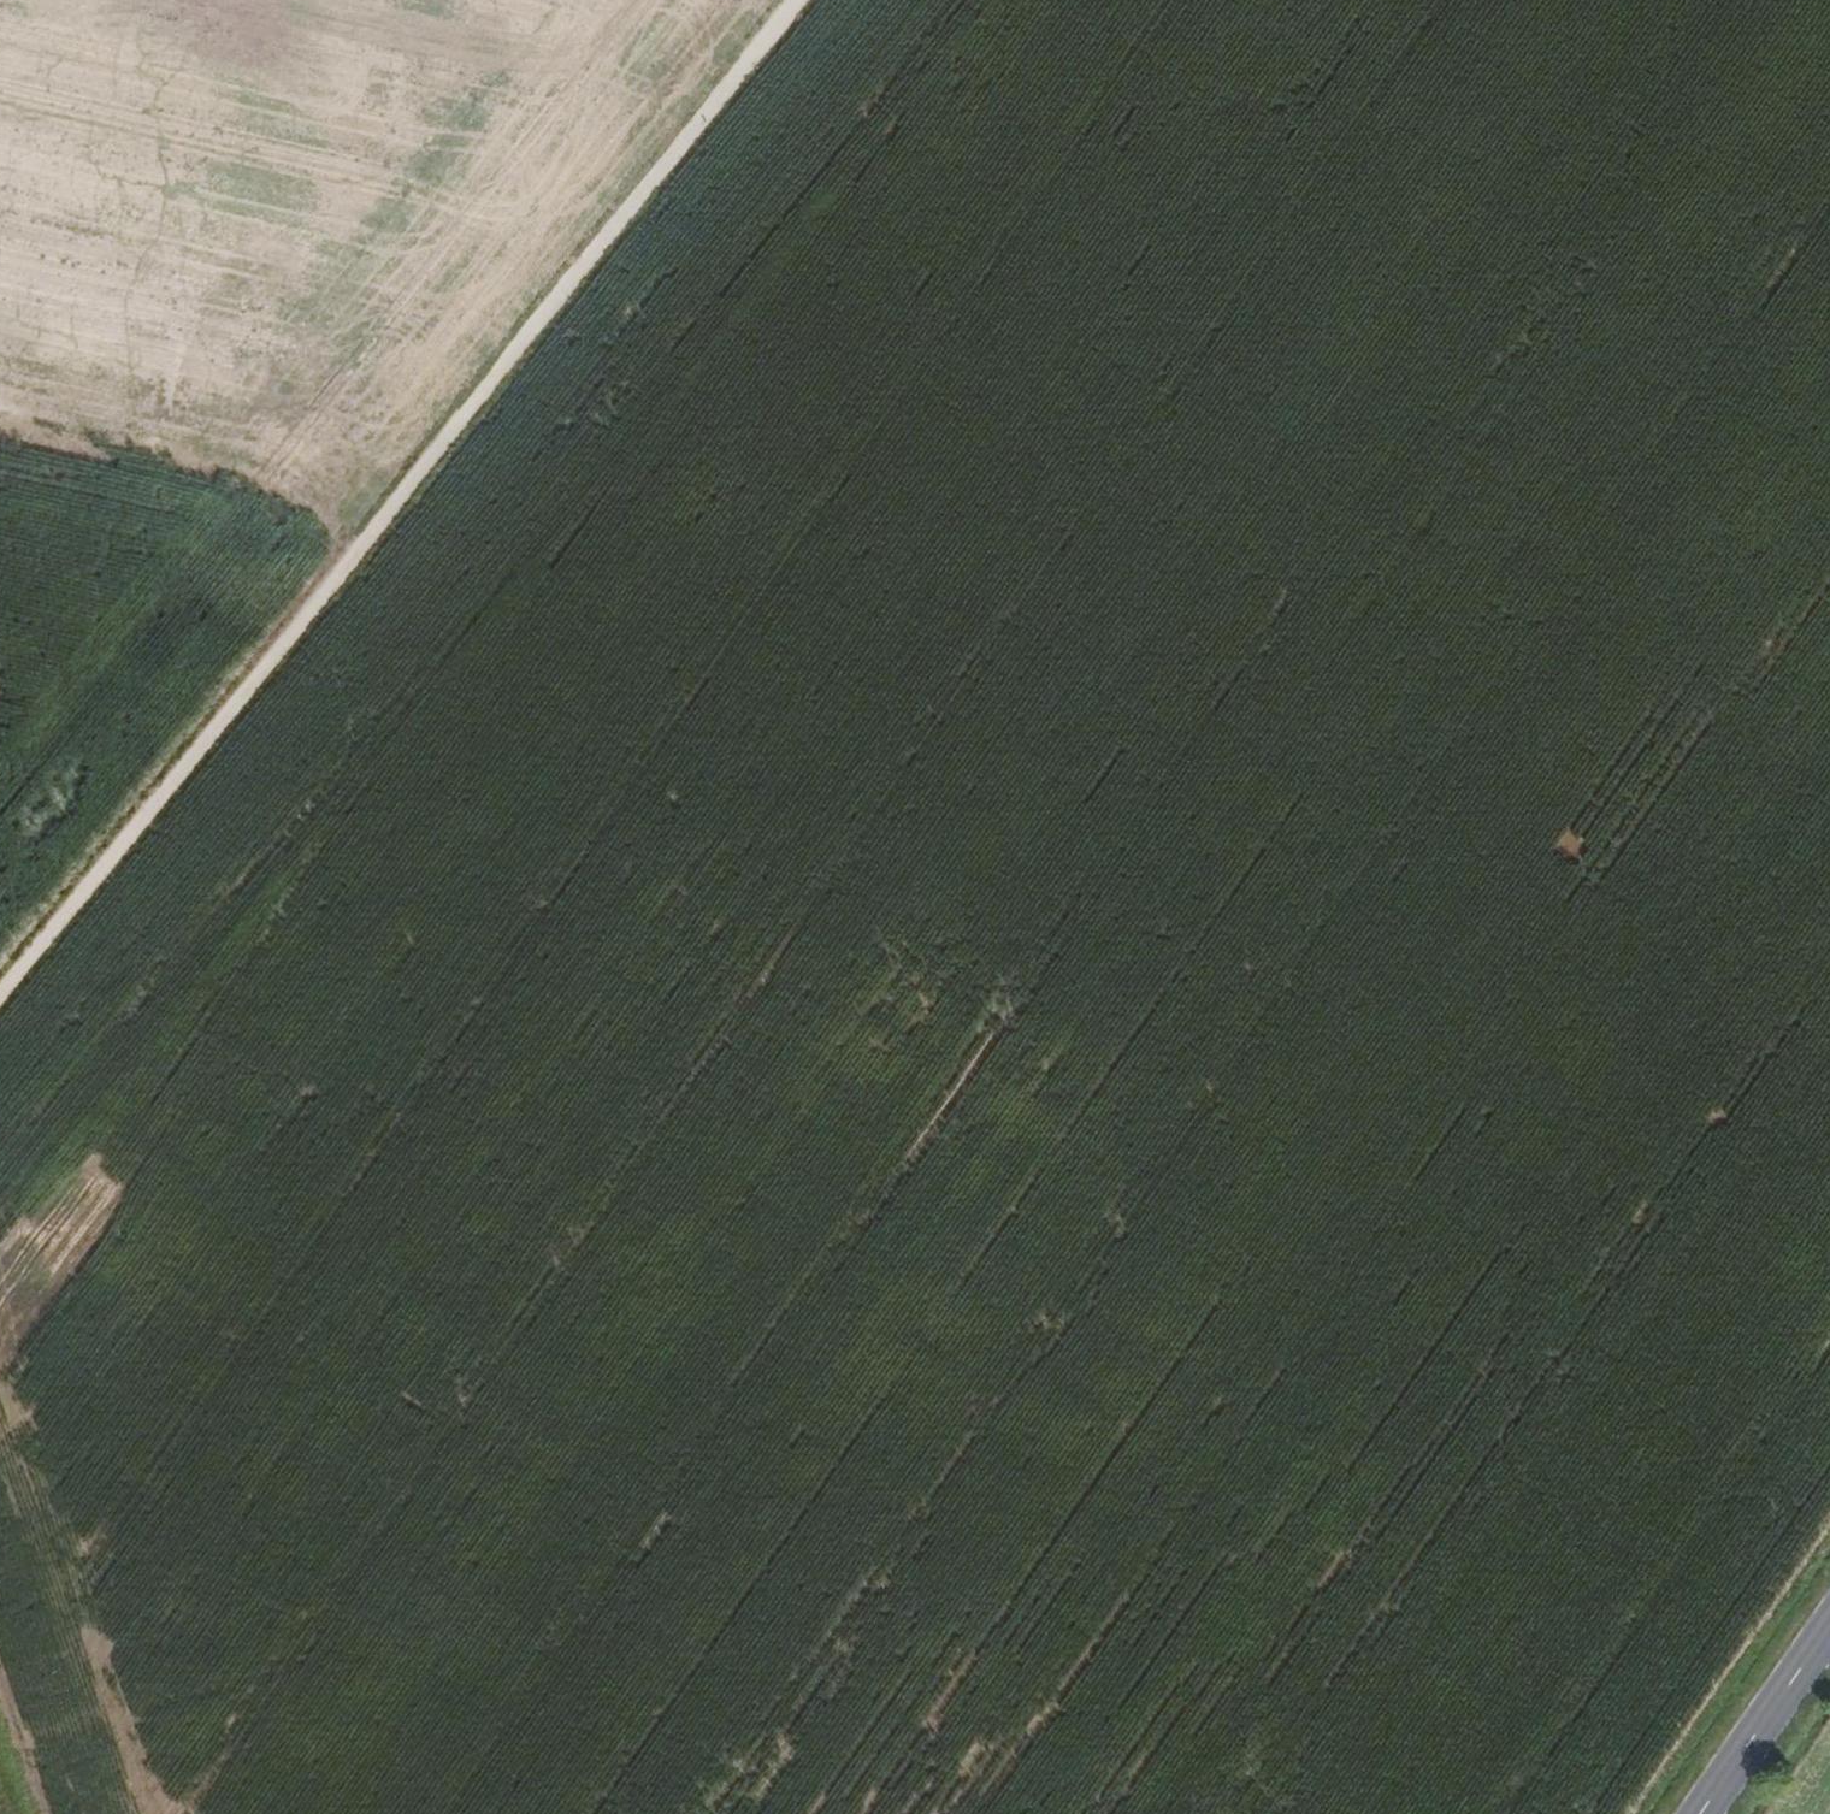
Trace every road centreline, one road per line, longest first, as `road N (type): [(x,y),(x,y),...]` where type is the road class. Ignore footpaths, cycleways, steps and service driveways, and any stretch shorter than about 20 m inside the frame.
road 1 (track): [(0,1001),(404,511),(798,0)]
road 2 (primary): [(1712,1813),(1829,1641)]

